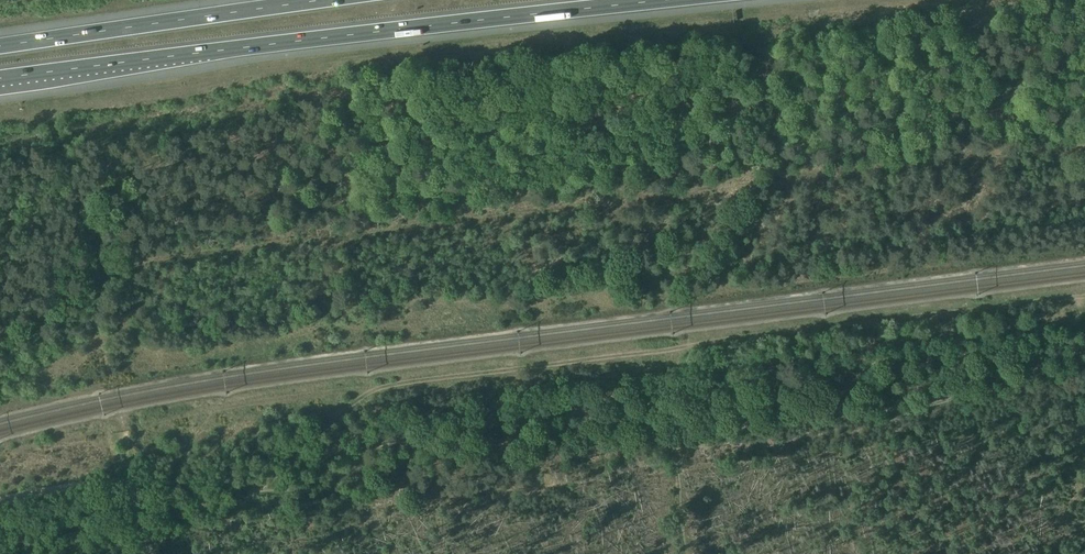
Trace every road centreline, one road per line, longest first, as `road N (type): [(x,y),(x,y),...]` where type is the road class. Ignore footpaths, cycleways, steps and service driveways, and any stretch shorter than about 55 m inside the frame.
road 1 (track): [(1084,299),(388,384),(354,401),(256,489)]
road 2 (motorway): [(0,79),(668,0)]
road 3 (motorway): [(326,0),(0,47)]
road 4 (track): [(298,488),(133,478)]
road 5 (unclassified): [(0,500),(133,478)]

